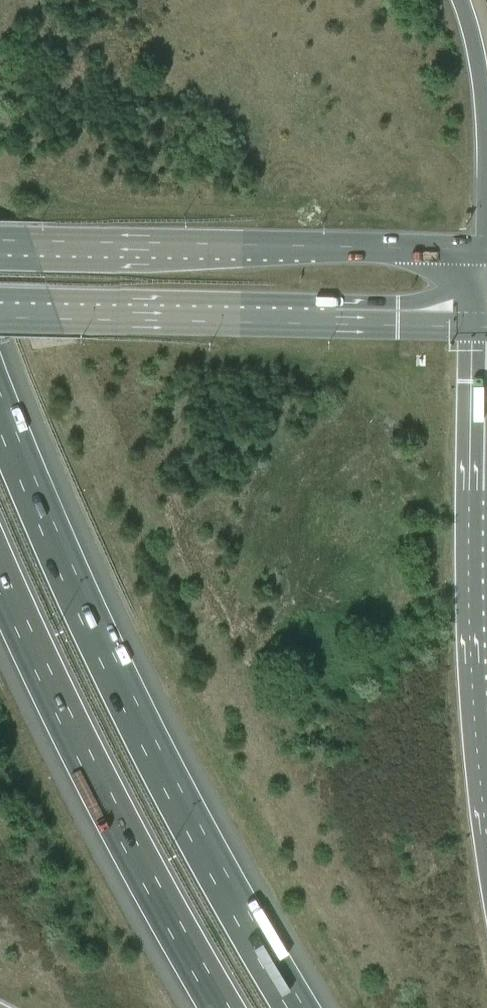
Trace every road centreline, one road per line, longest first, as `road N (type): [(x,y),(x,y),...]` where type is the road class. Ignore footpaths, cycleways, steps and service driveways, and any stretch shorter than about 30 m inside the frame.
road 1 (motorway): [(297,1007),(164,773),(0,413)]
road 2 (primary): [(486,249),(0,242)]
road 3 (motorway): [(0,576),(130,845),(223,1007)]
road 4 (primary): [(0,316),(481,327)]
road 5 (motorway): [(486,774),(478,654),(481,327)]
road 6 (motorway): [(486,249),(486,126),(461,0)]

